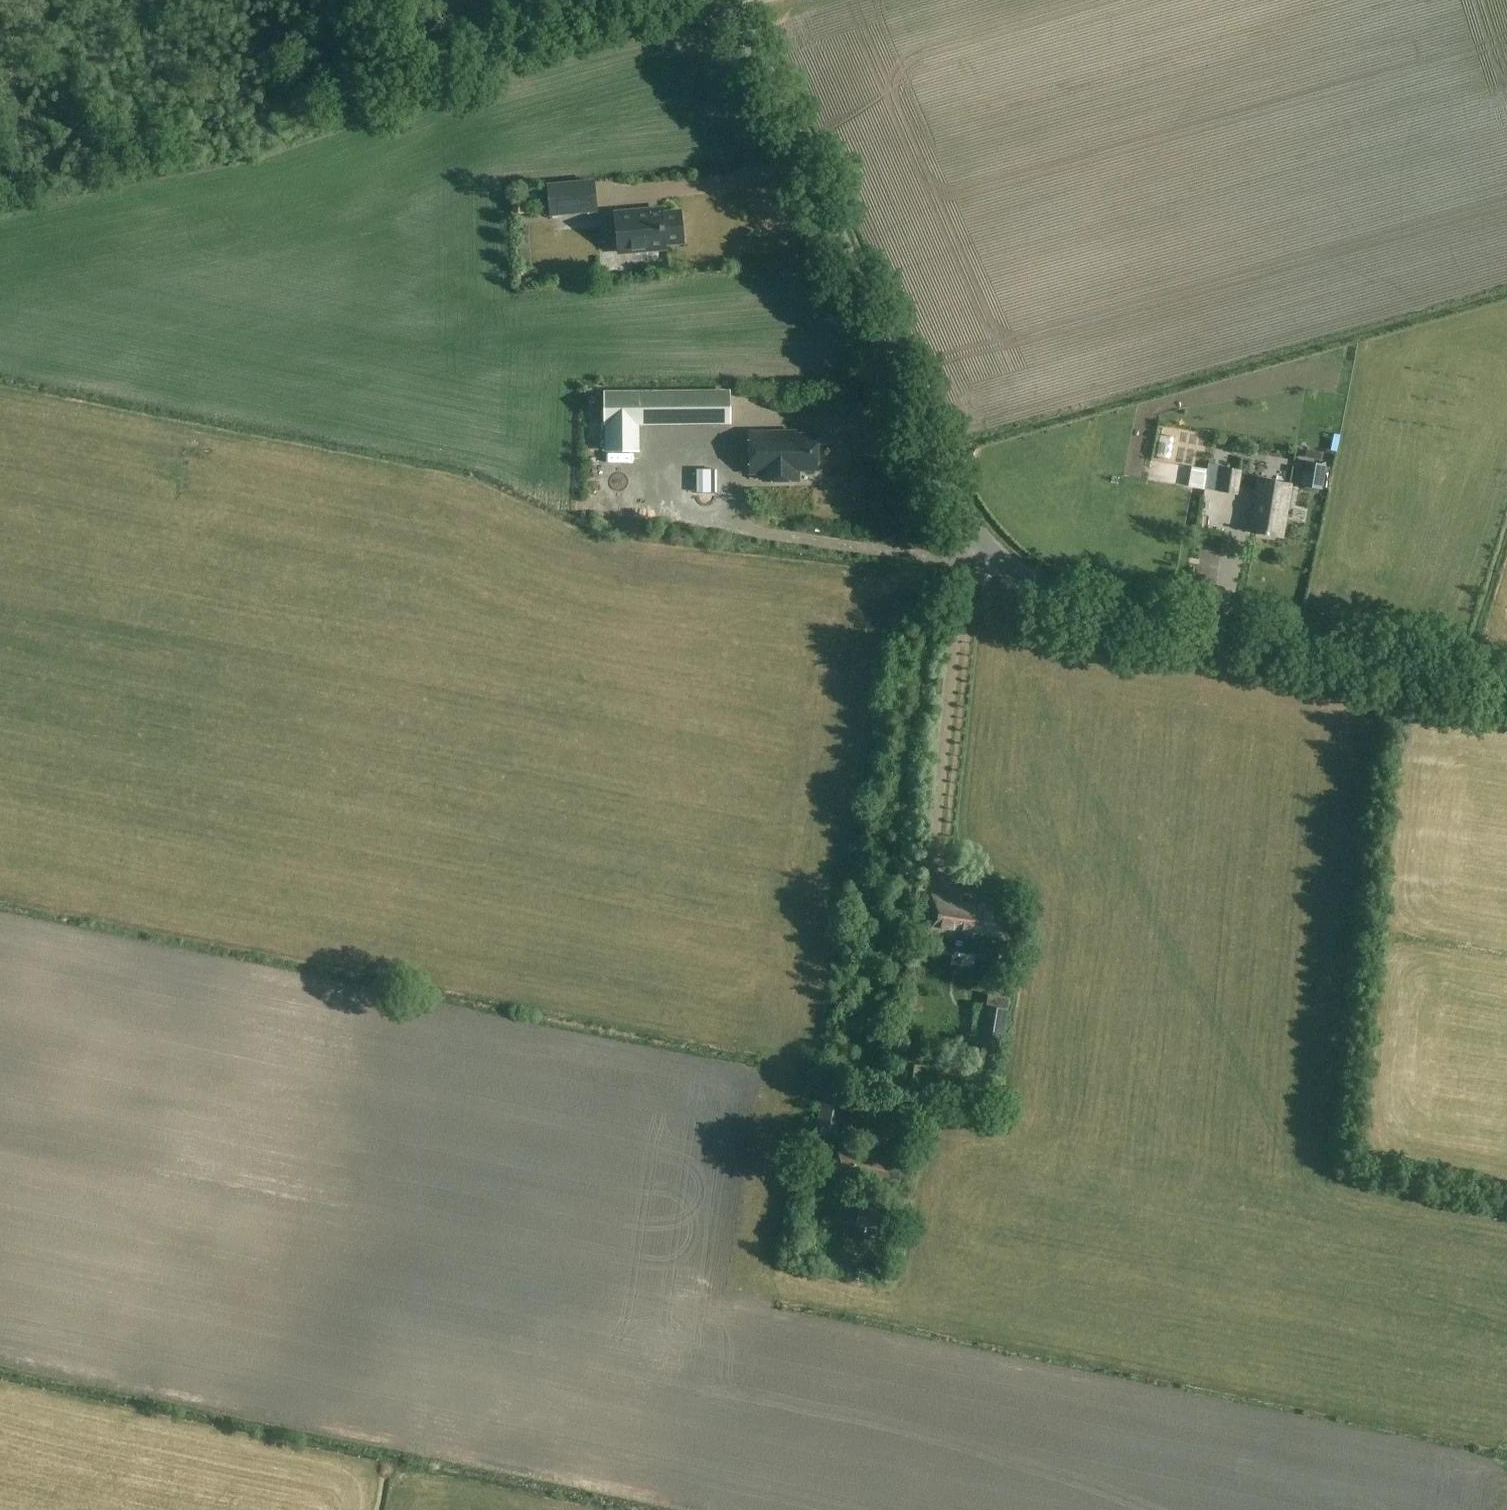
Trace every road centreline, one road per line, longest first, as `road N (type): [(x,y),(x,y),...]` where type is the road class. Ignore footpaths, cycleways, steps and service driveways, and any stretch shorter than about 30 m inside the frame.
road 1 (tertiary): [(1506,685),(1073,607),(1019,584),(987,556),(939,474),(725,0)]

